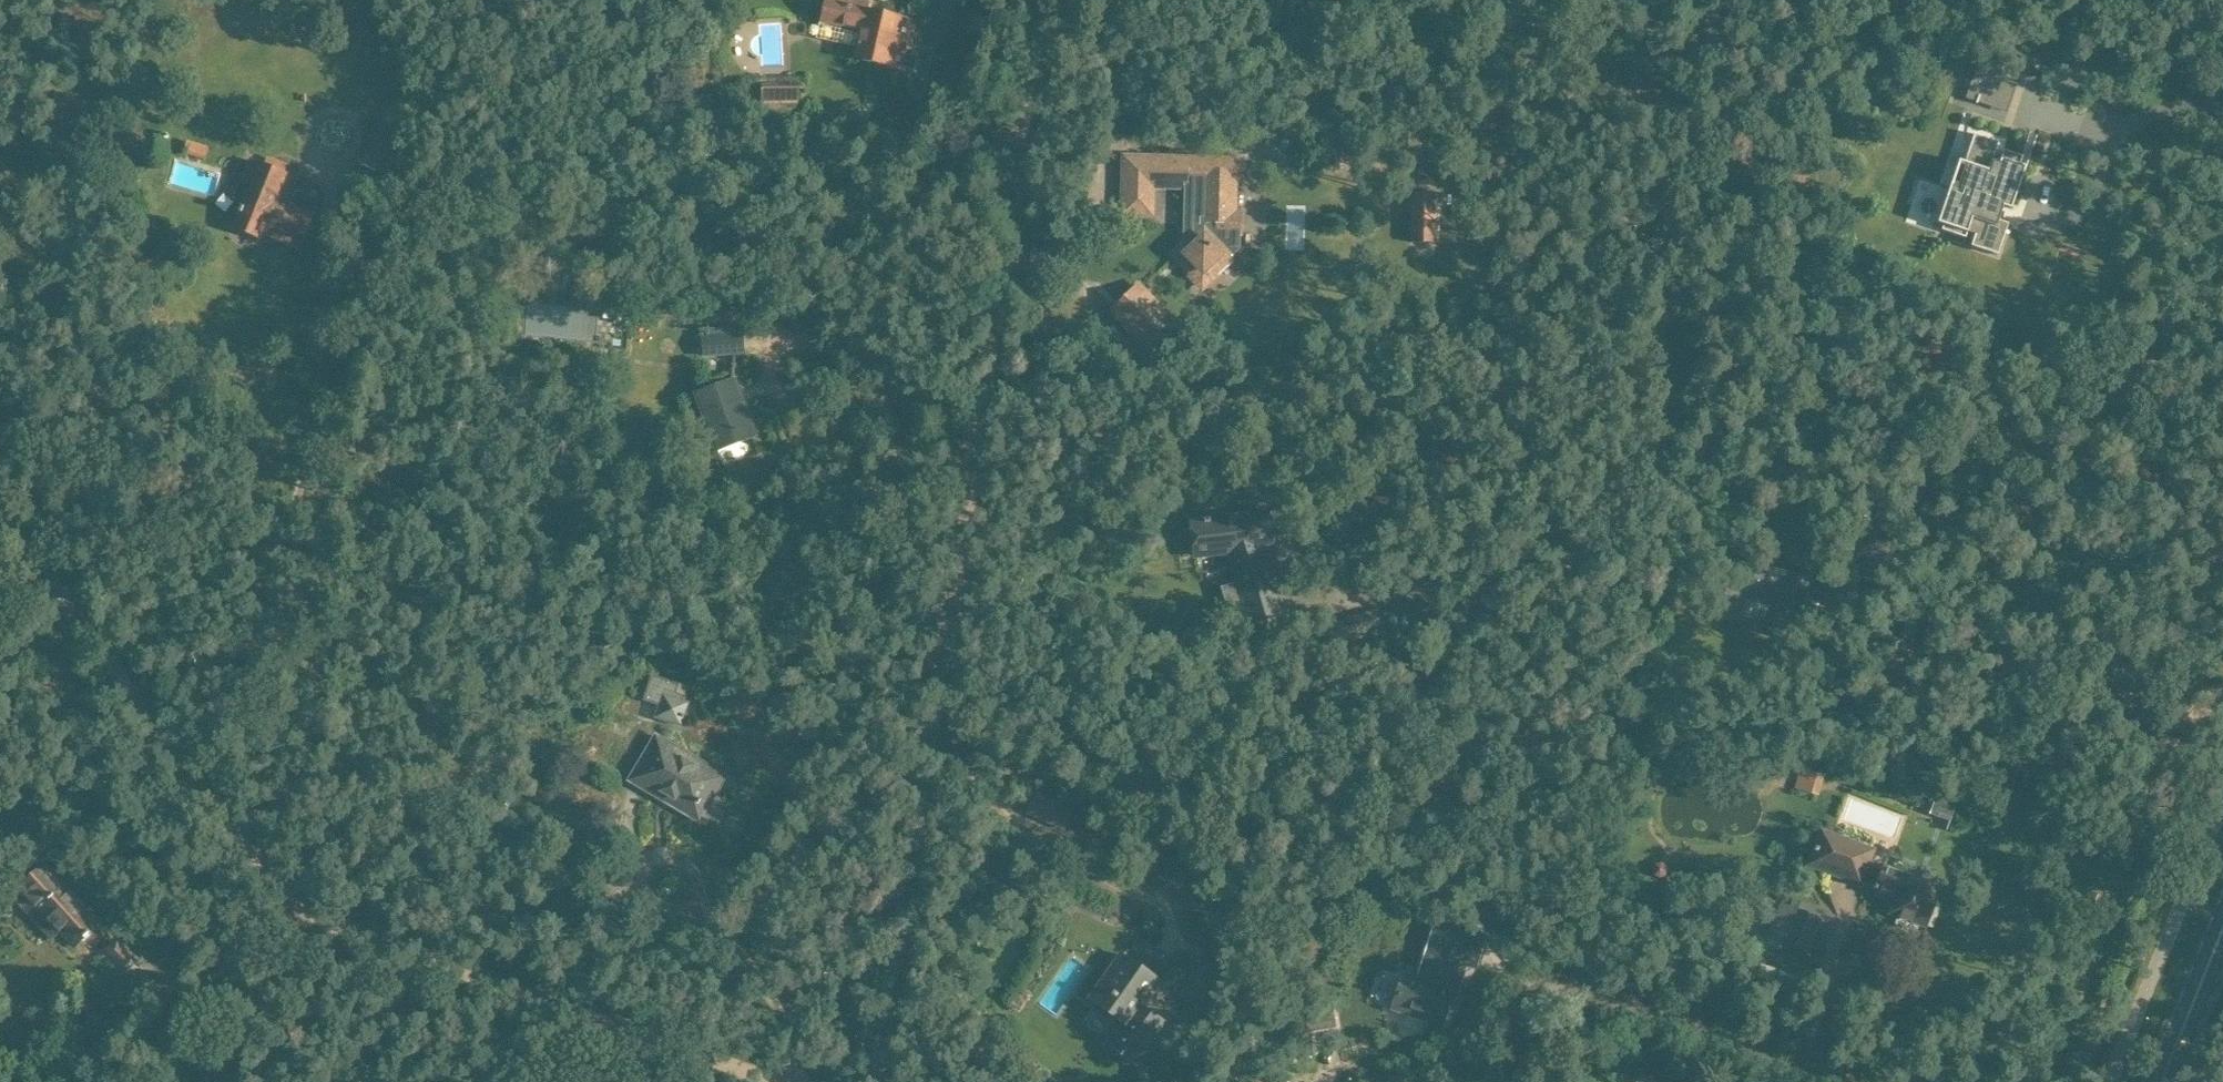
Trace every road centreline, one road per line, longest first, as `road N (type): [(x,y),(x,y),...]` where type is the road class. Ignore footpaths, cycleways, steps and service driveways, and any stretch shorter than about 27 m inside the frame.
road 1 (unclassified): [(924,1081),(1063,0)]
road 2 (unclassified): [(770,1081),(307,919),(0,495)]
road 3 (residential): [(1863,1081),(1542,971),(1495,1081)]
road 4 (secondary): [(2154,1081),(2222,907)]

